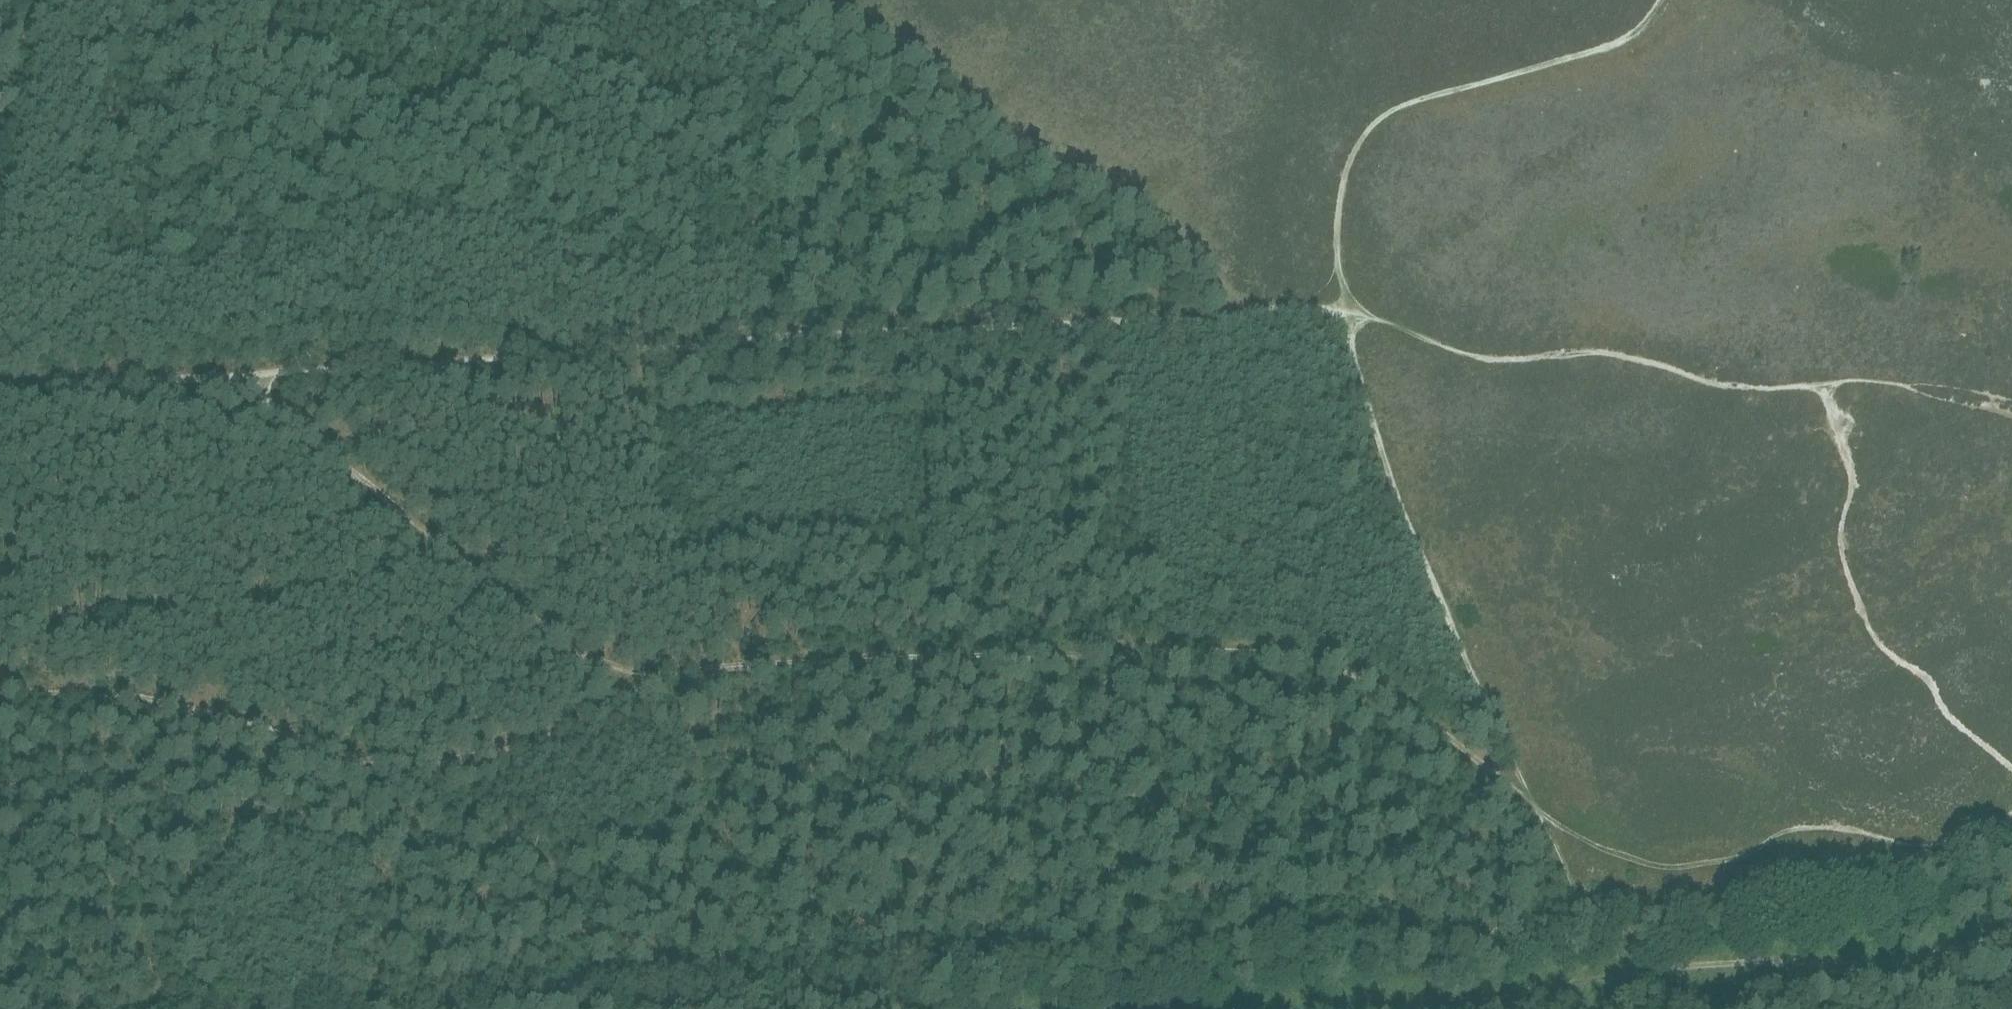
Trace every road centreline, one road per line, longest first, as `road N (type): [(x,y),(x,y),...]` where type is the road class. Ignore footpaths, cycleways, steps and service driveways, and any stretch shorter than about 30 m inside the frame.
road 1 (track): [(230,371),(1347,310)]
road 2 (track): [(615,679),(1292,654),(1351,666),(1516,767)]
road 3 (track): [(0,687),(130,695),(342,748),(427,756),(538,739),(584,714),(615,679)]
road 4 (track): [(615,679),(230,371)]
road 5 (track): [(1516,767),(1413,533),(1347,310)]
road 6 (track): [(2011,939),(1875,978),(1656,992)]
road 7 (track): [(0,383),(230,371)]
road 8 (track): [(1583,840),(1656,992)]
road 9 (track): [(1656,992),(1489,1008)]

